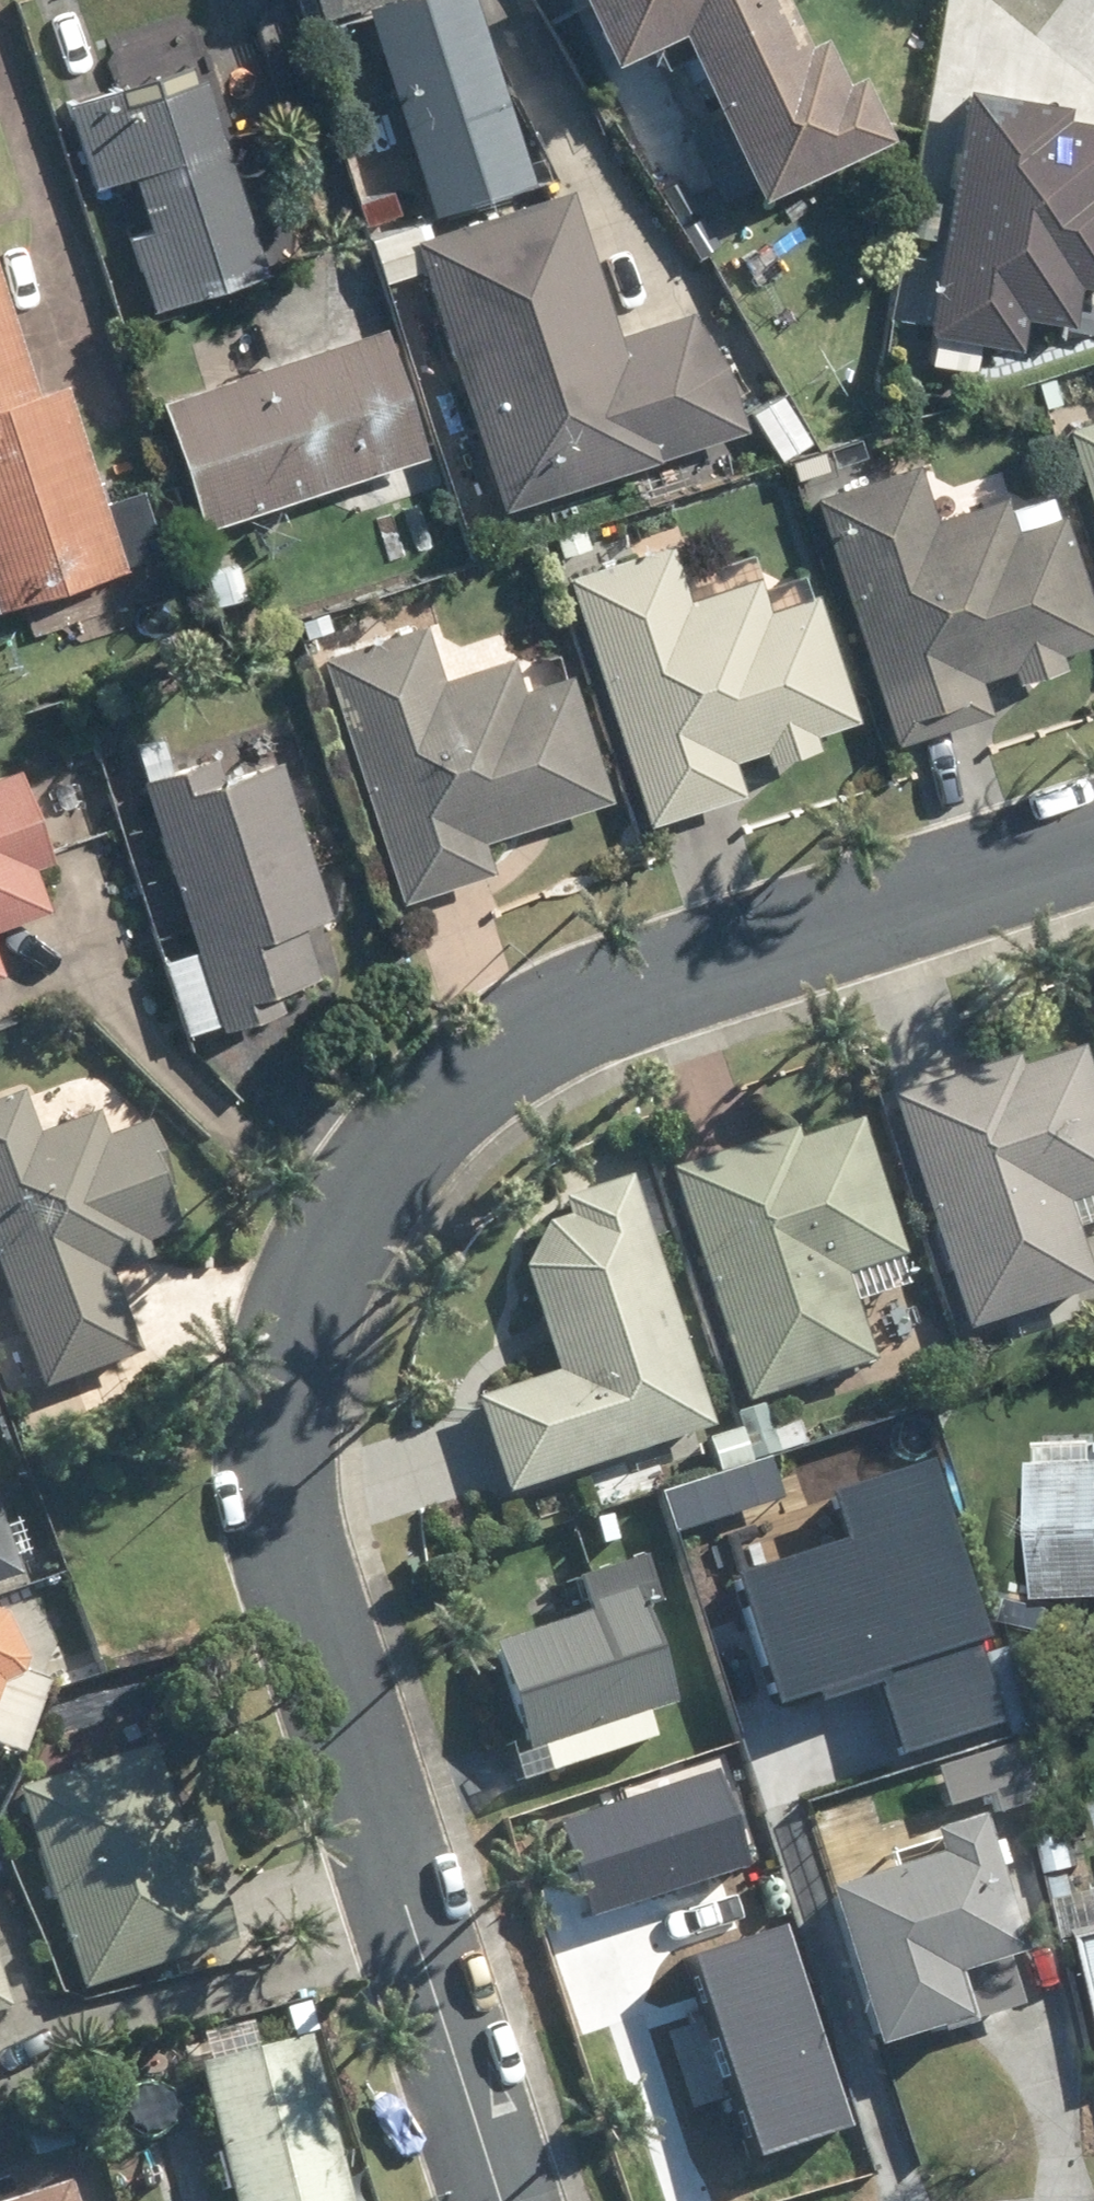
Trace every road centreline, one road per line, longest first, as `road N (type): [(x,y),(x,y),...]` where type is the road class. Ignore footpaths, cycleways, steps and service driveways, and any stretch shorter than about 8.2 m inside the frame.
road 1 (residential): [(1093,848),(541,1031),(452,1095),(391,1160),(308,1282),(287,1351),(281,1495),(509,2200)]

